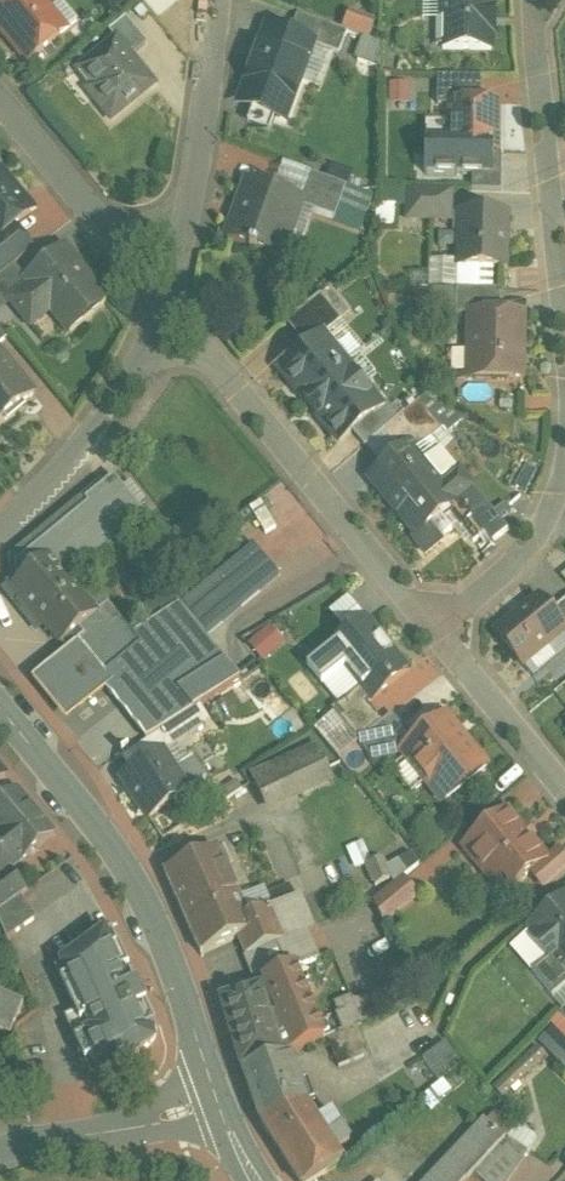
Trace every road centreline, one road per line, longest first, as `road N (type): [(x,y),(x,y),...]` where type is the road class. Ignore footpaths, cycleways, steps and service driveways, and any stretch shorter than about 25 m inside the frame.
road 1 (primary): [(0,707),(134,880),(220,1107)]
road 2 (residential): [(165,302),(437,632)]
road 3 (residential): [(564,317),(534,0)]
road 4 (residential): [(215,0),(183,244),(165,302)]
road 5 (residential): [(165,302),(75,456),(0,527)]
road 6 (residential): [(165,302),(0,97)]
road 7 (residential): [(437,632),(527,546),(564,463)]
road 8 (residential): [(437,632),(564,787)]
road 9 (residential): [(220,1107),(41,1129)]

